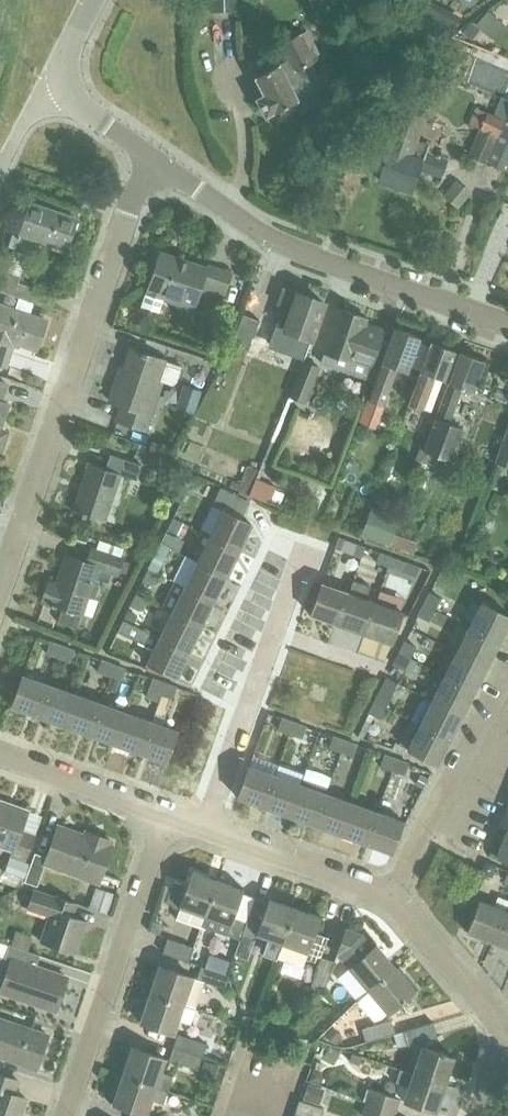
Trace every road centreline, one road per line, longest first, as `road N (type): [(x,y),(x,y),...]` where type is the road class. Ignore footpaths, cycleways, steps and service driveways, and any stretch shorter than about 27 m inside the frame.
road 1 (unclassified): [(0,600),(128,213),(161,164)]
road 2 (residential): [(507,323),(292,252),(161,164)]
road 3 (unclassified): [(66,1115),(163,817)]
road 4 (unclassified): [(201,829),(296,541)]
road 5 (unclassified): [(393,895),(507,685)]
road 6 (unclassified): [(393,895),(201,829)]
road 7 (unclassified): [(507,1032),(393,895)]
road 8 (unclassified): [(163,817),(0,753)]
road 9 (residential): [(161,164),(52,85)]

